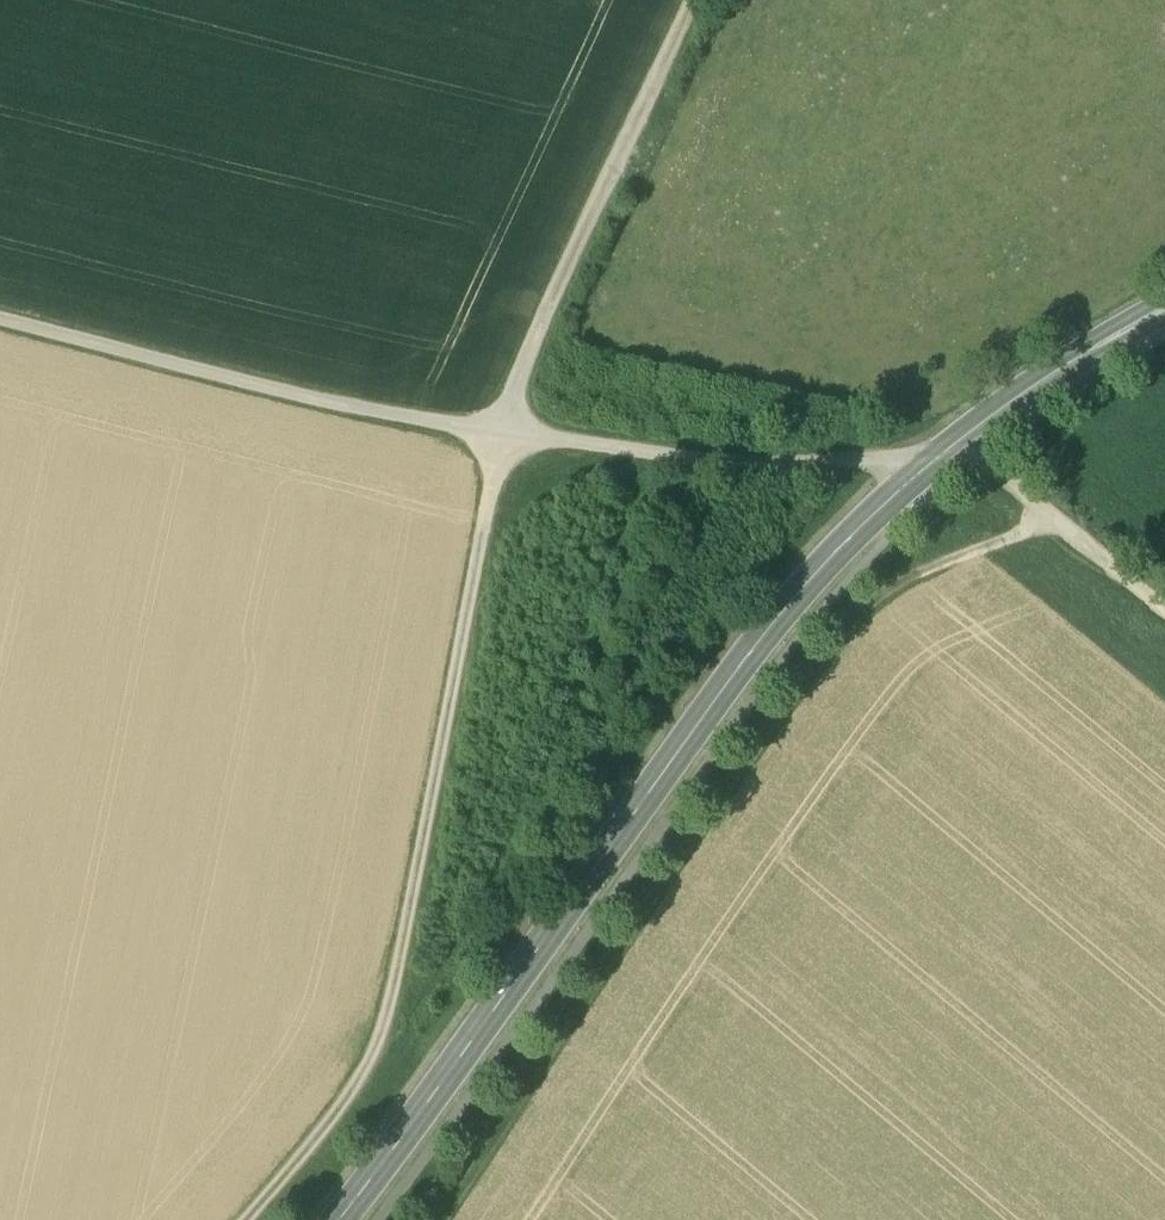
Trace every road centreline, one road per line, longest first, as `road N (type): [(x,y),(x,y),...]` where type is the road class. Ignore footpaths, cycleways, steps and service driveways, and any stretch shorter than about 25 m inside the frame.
road 1 (secondary): [(1164,308),(1024,391),(960,440),(791,600),(339,1219)]
road 2 (track): [(925,468),(767,474),(645,461),(330,409),(0,324)]
road 3 (track): [(1058,530),(928,577),(888,598),(846,639),(460,1219)]
road 4 (track): [(507,437),(389,1017),(369,1069),(246,1219)]
road 5 (track): [(507,437),(548,313),(698,0)]
road 6 (track): [(1164,618),(960,440)]

